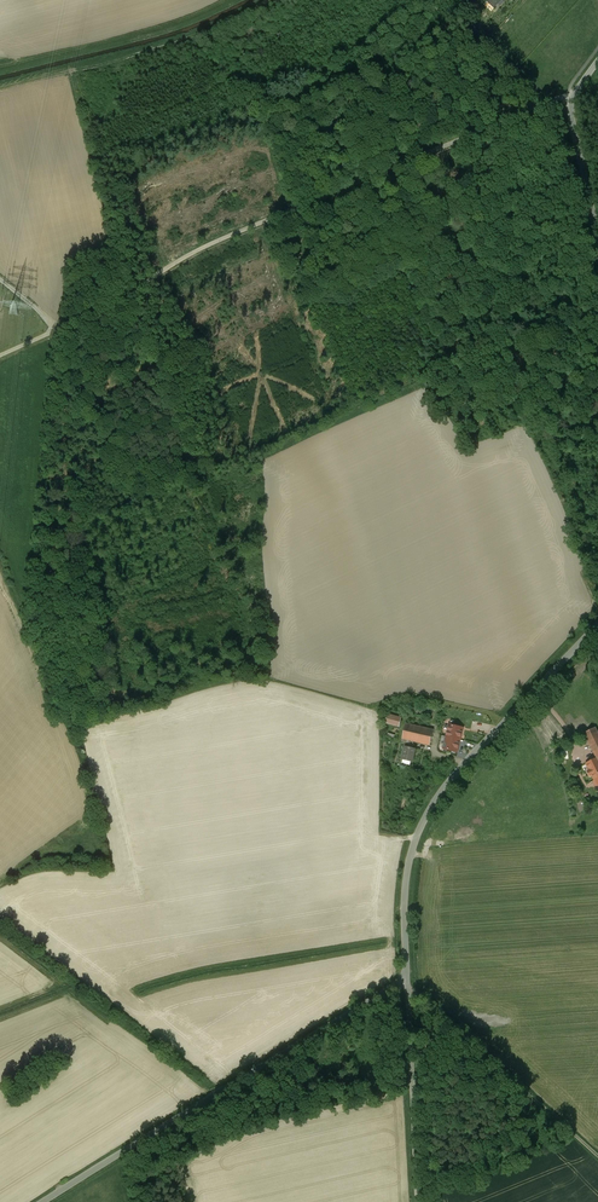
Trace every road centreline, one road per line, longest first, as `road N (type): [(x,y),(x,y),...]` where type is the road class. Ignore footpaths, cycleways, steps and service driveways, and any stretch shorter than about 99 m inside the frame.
road 1 (track): [(572,96),(297,208),(56,330),(0,281)]
road 2 (unclassified): [(597,623),(465,763),(427,816),(405,893),(408,982)]
road 3 (unclassified): [(43,1201),(408,982)]
road 4 (track): [(597,1156),(408,982)]
road 5 (unclassified): [(408,982),(418,1201)]
road 6 (unclassified): [(597,61),(571,101),(597,235)]
road 7 (track): [(0,577),(56,721)]

